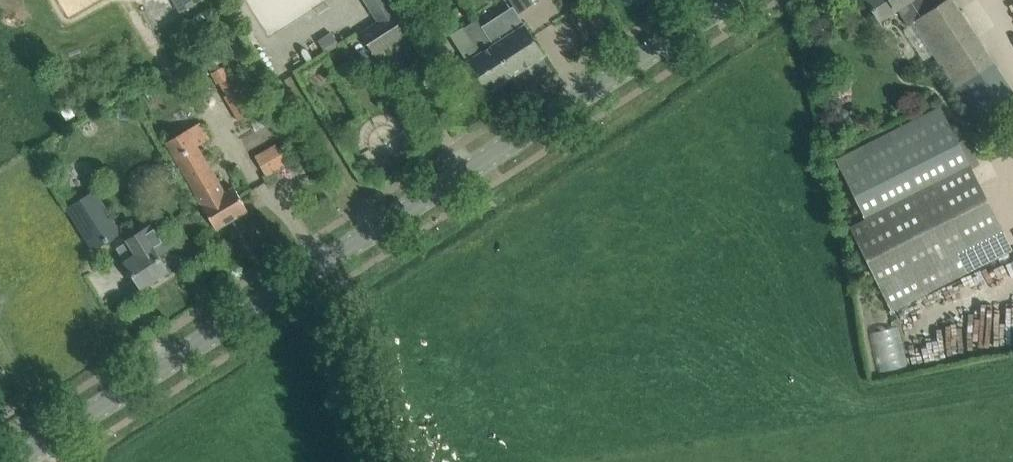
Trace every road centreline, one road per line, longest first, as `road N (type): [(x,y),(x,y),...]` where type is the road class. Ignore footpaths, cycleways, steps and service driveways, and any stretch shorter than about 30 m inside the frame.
road 1 (tertiary): [(6,461),(725,0)]

